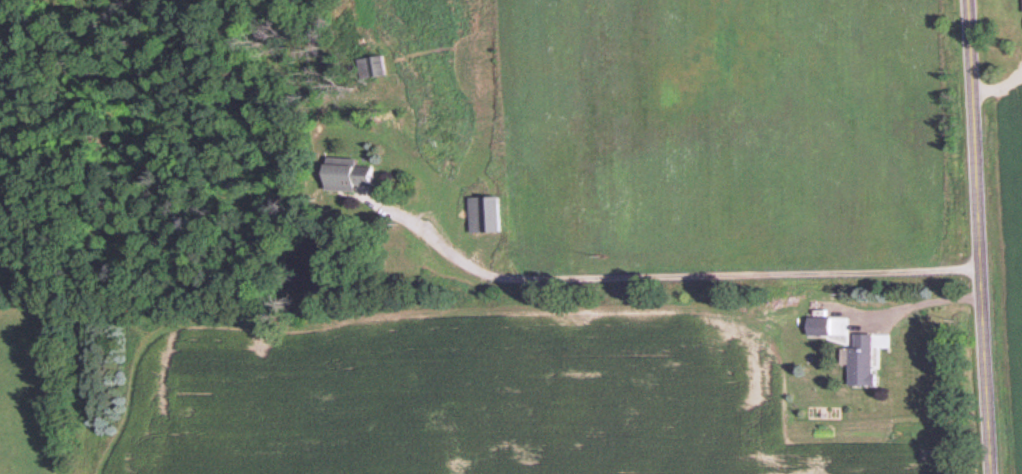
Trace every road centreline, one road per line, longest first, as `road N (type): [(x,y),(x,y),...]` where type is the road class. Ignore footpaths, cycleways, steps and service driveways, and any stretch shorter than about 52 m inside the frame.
road 1 (residential): [(989,473),(968,0)]

